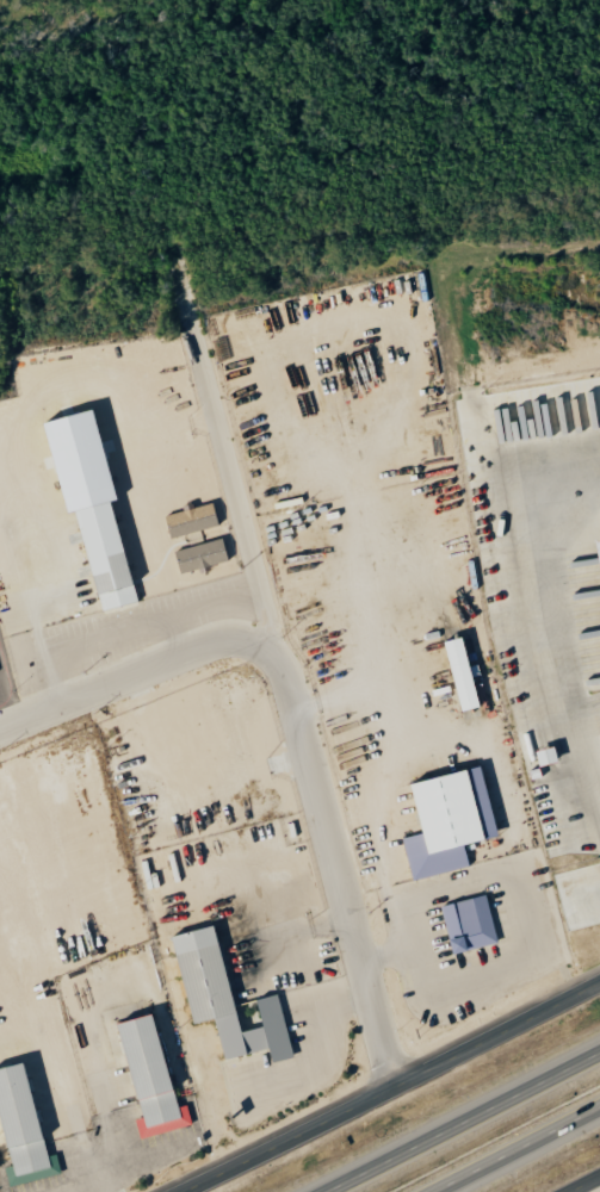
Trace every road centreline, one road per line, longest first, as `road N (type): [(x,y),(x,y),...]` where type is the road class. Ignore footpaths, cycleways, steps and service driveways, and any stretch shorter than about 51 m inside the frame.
road 1 (residential): [(0,724),(204,641),(256,650),(282,668),(389,1097)]
road 2 (secondary): [(599,988),(193,1191)]
road 3 (residential): [(265,656),(266,615),(174,262)]
road 4 (motorway): [(599,1050),(323,1191)]
road 5 (motorway): [(427,1191),(599,1104)]
road 6 (residential): [(0,388),(181,340)]

